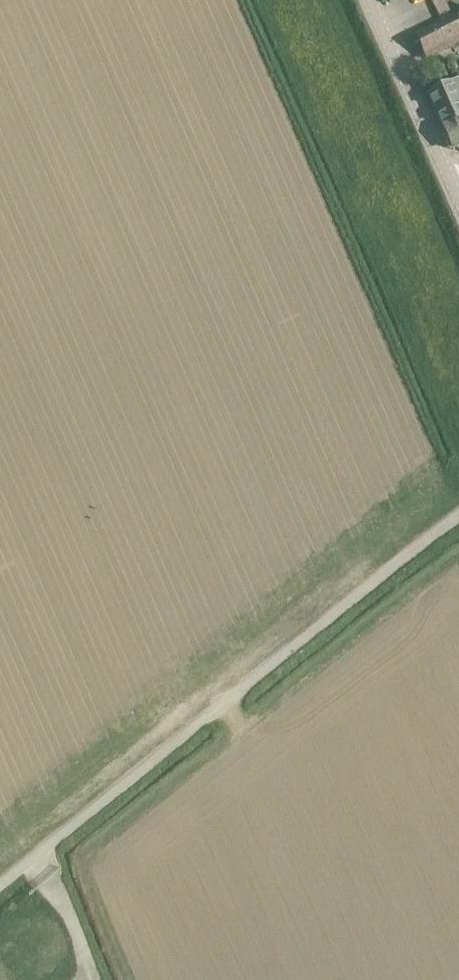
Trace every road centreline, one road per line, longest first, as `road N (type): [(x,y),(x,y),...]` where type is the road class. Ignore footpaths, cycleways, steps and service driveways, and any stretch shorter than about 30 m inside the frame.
road 1 (unclassified): [(0,878),(273,659),(458,525)]
road 2 (tertiary): [(458,210),(367,0)]

